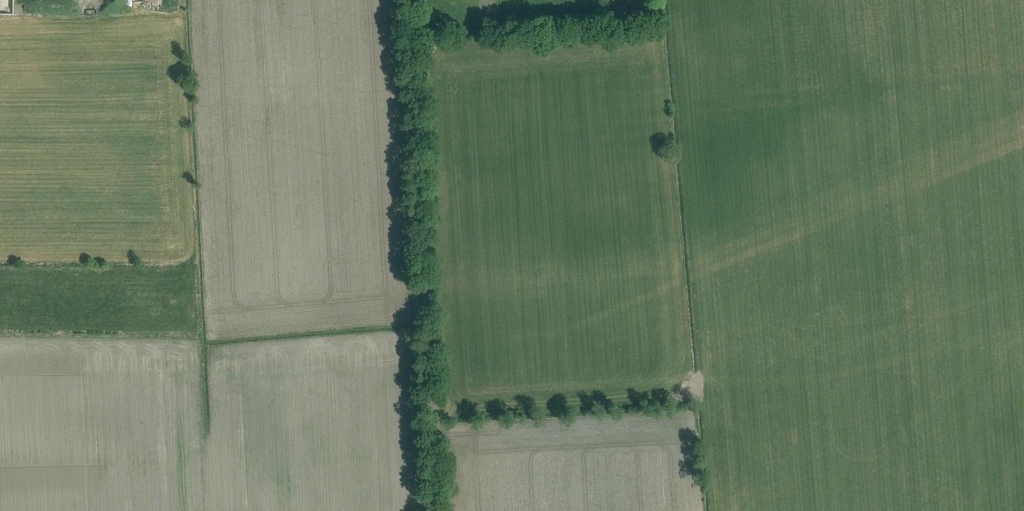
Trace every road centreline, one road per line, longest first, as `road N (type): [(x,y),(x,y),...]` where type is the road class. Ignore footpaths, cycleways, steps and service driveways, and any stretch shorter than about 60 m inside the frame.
road 1 (unclassified): [(434,510),(408,0)]

